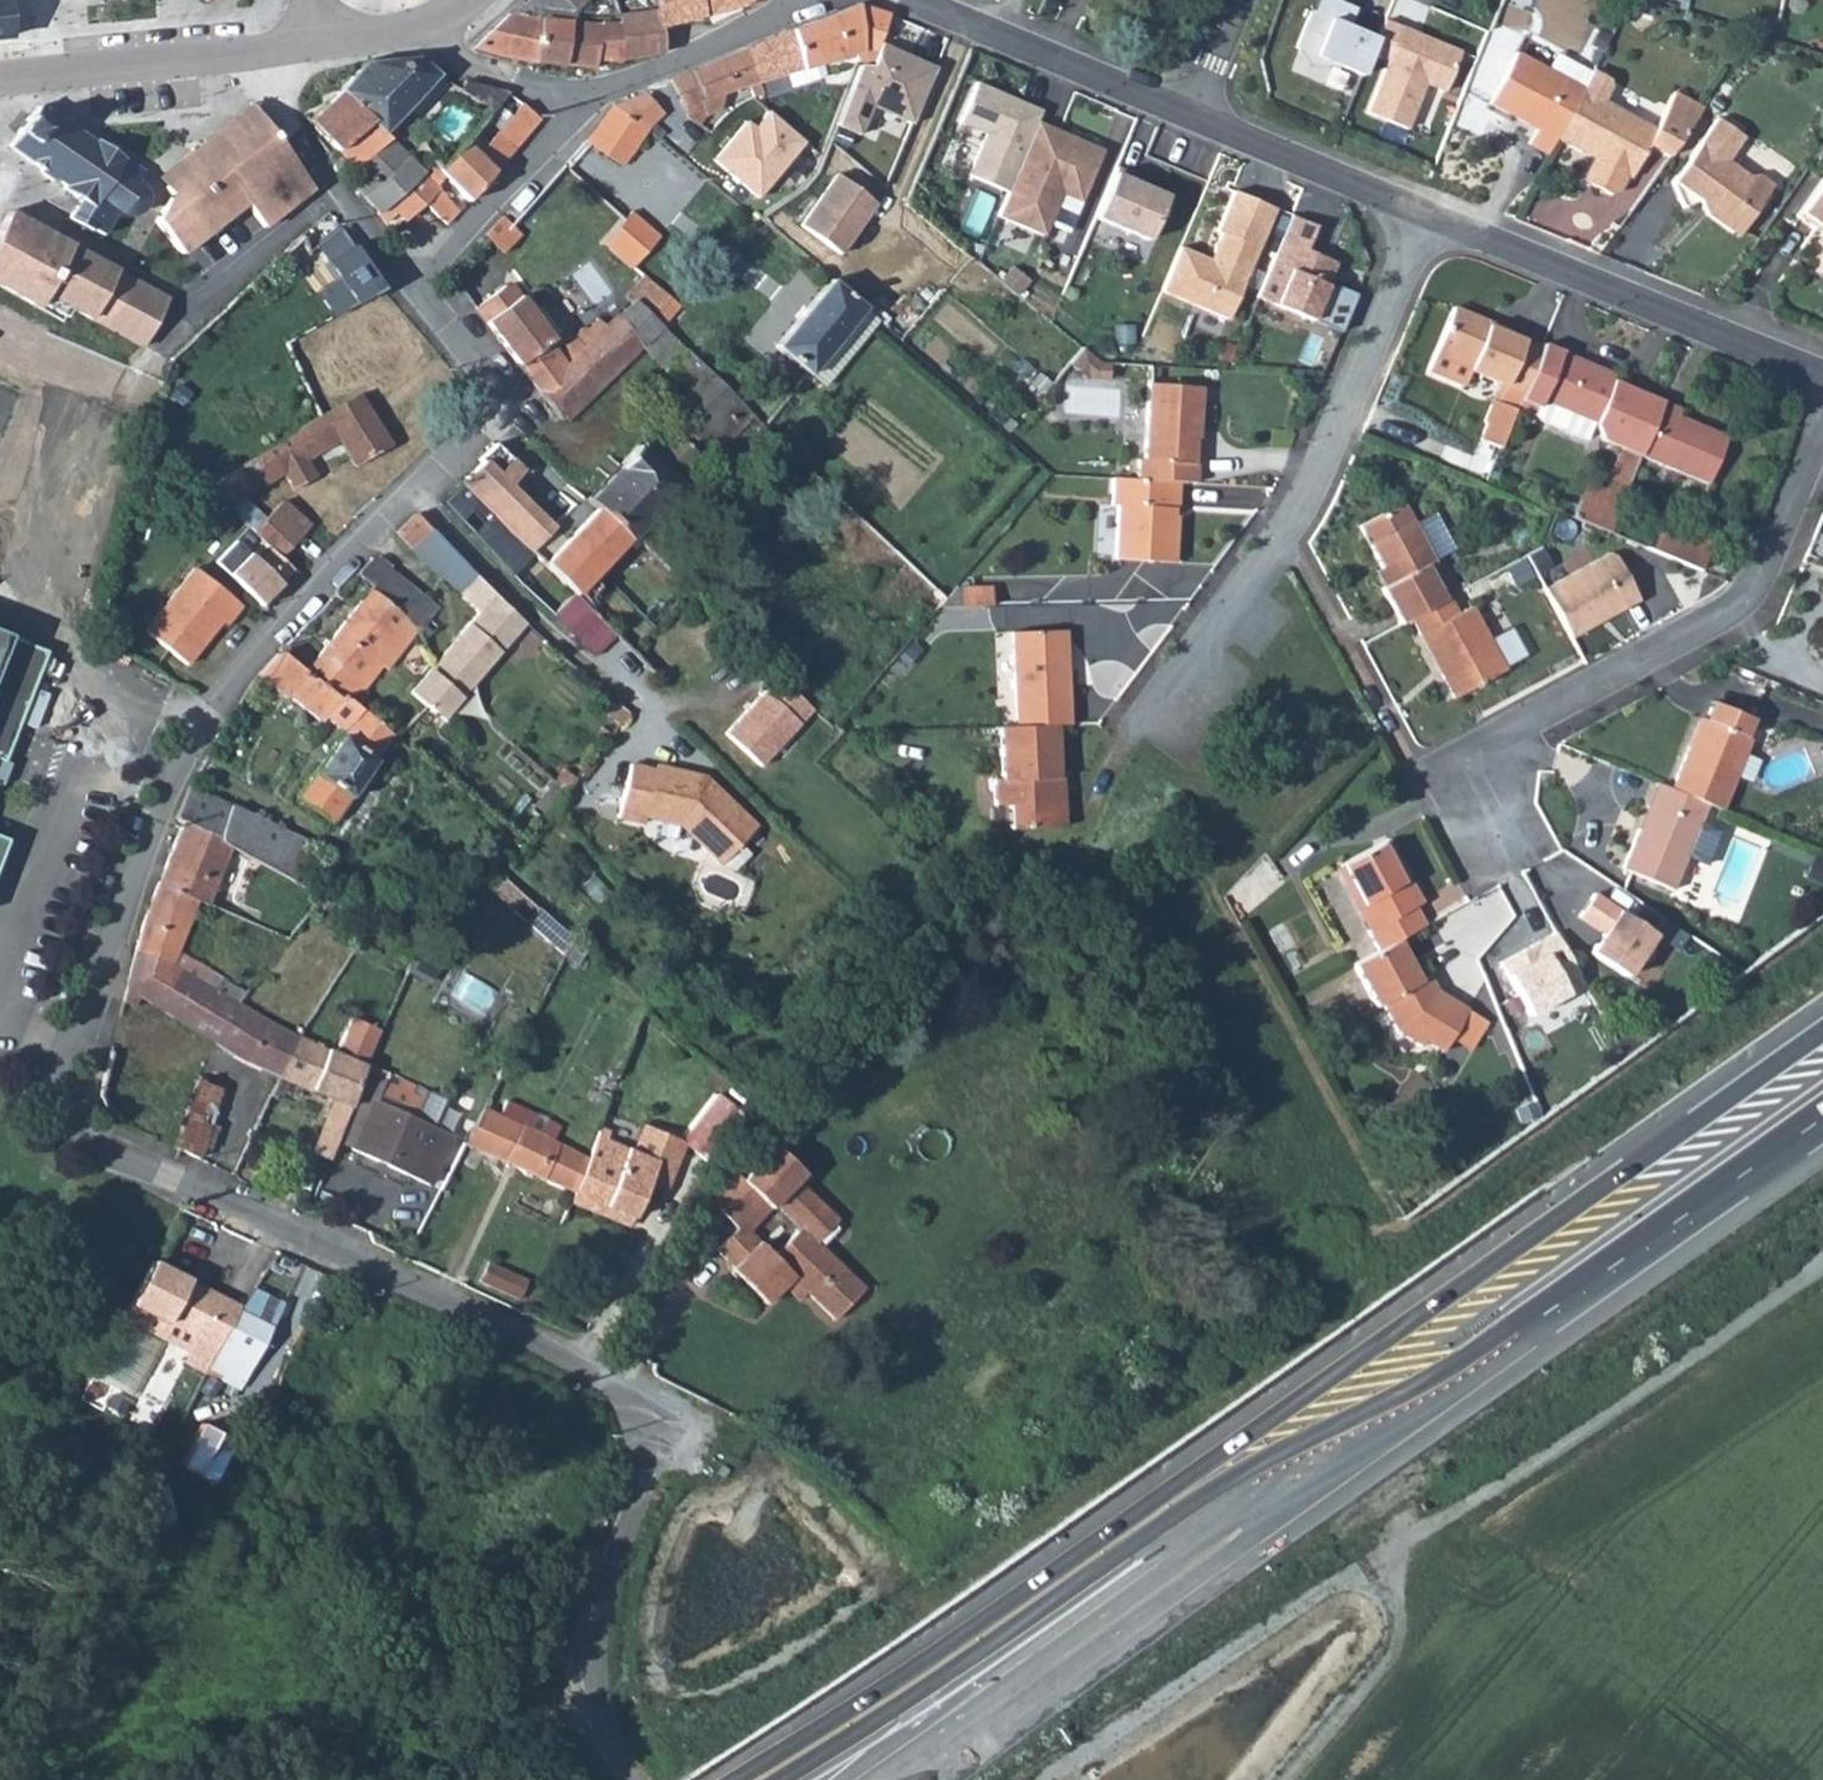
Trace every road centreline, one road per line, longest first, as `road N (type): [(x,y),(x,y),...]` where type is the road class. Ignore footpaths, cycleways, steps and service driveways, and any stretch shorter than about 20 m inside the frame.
road 1 (trunk): [(1822,1052),(1036,1601),(754,1779)]
road 2 (trunk): [(895,1779),(1822,1118)]
road 3 (residential): [(170,1179),(82,1137),(59,1101),(67,1056),(120,911),(207,723),(271,635),(491,422),(497,401),(437,318),(400,285)]
road 4 (track): [(1822,1252),(1044,1779)]
road 5 (residential): [(585,1684),(595,1610),(651,1457),(639,1402),(494,1324),(170,1179)]
road 6 (residential): [(1822,419),(1751,596),(1452,765),(1480,820)]
road 7 (residential): [(1422,211),(1289,526),(1155,706)]
road 8 (unclassified): [(1822,375),(1422,211)]
road 9 (track): [(650,711),(569,653),(418,490)]
road 10 (unclassified): [(1193,116),(909,0)]
road 11 (tertiary): [(279,50),(0,73)]
road 12 (unclassified): [(1422,211),(1193,116)]
road 13 (residential): [(796,0),(685,67),(581,104)]
road 14 (residential): [(333,190),(171,334)]
road 15 (unclassified): [(581,104),(483,70),(413,28)]
road 16 (residential): [(581,104),(533,164),(455,238)]
road 17 (residential): [(279,50),(290,119),(333,190)]
road 18 (residential): [(1193,116),(1246,0)]

